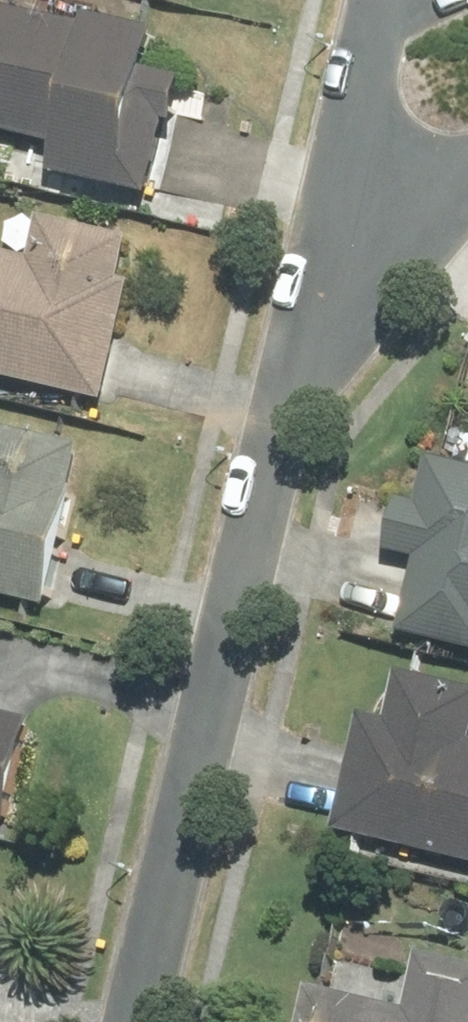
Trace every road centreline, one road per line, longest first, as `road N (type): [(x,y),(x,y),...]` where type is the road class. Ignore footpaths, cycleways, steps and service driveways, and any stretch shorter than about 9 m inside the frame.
road 1 (residential): [(142,1021),(303,341)]
road 2 (residential): [(303,341),(380,0)]
road 3 (residential): [(467,178),(303,341)]

